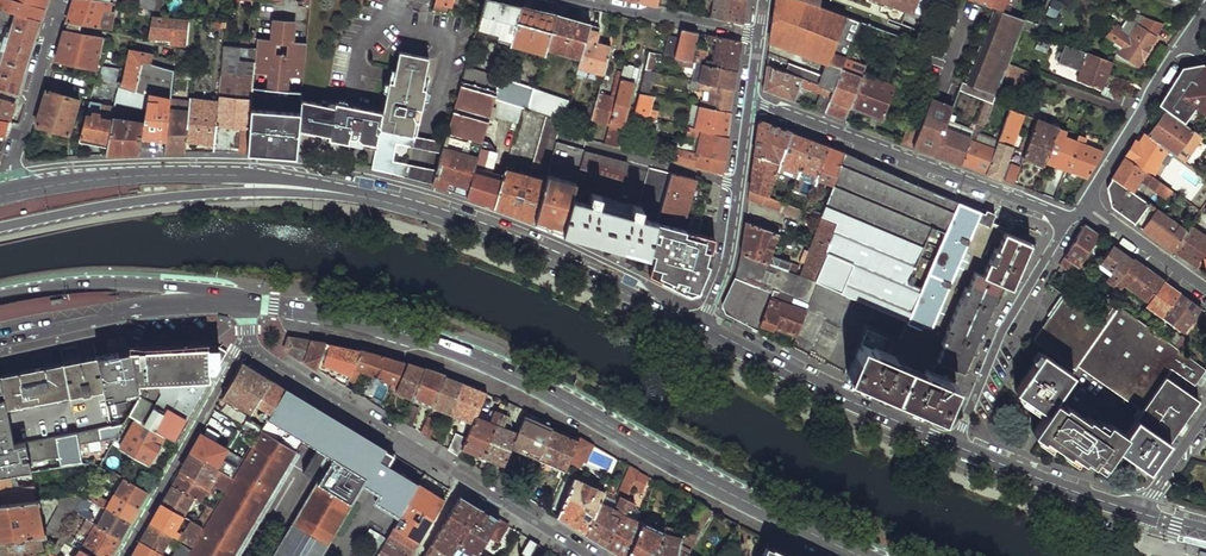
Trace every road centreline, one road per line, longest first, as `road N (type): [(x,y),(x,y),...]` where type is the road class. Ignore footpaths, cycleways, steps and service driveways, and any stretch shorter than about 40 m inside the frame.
road 1 (primary): [(862,555),(460,351),(331,315),(247,305)]
road 2 (residential): [(589,555),(249,348)]
road 3 (primary): [(0,228),(162,198),(257,191),(387,202)]
road 4 (primary): [(12,192),(195,173),(288,179),(387,202)]
road 5 (residential): [(749,102),(1071,221)]
road 6 (primary): [(387,202),(495,236),(699,328)]
road 7 (primary): [(699,328),(952,446)]
road 8 (residential): [(952,446),(1071,221)]
road 9 (primary): [(247,305),(155,308),(0,338)]
road 10 (primary): [(247,305),(140,283),(0,296)]
road 11 (residential): [(122,555),(249,348)]
road 12 (primary): [(952,446),(1140,515)]
road 13 (residential): [(12,192),(15,146),(60,0)]
road 14 (residential): [(1085,204),(1188,37)]
road 15 (residential): [(587,0),(759,36)]
road 16 (residential): [(588,145),(737,186)]
road 17 (residential): [(1085,204),(1205,293)]
road 18 (tertiary): [(737,186),(724,265),(699,328)]

